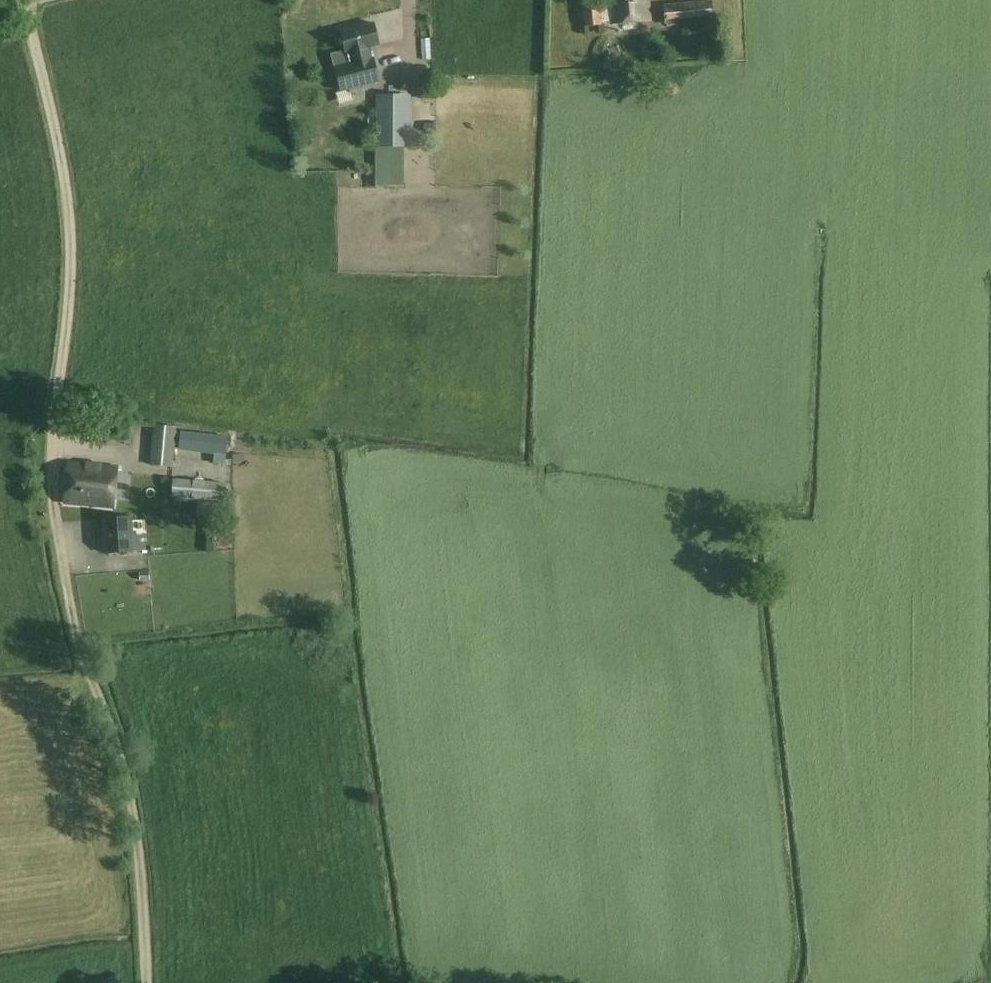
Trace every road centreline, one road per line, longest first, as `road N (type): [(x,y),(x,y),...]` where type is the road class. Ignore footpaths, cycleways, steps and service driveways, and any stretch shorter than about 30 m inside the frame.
road 1 (track): [(147,982),(134,815),(57,536),(50,460),(71,269),(69,213),(23,0)]

